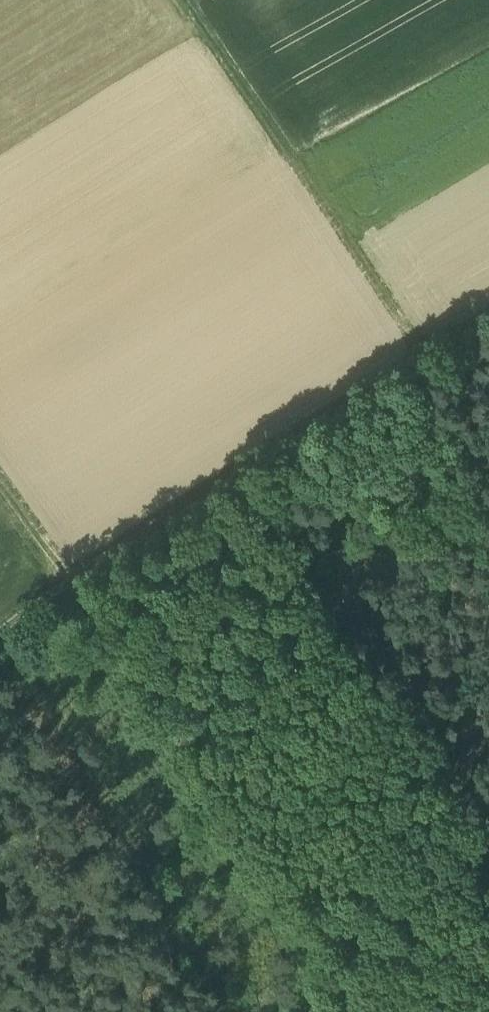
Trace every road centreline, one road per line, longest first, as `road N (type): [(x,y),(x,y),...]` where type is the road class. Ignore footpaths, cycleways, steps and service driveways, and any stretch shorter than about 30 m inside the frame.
road 1 (track): [(381,1007),(0,486)]
road 2 (track): [(0,636),(71,579),(488,321)]
road 3 (track): [(428,355),(183,0)]

